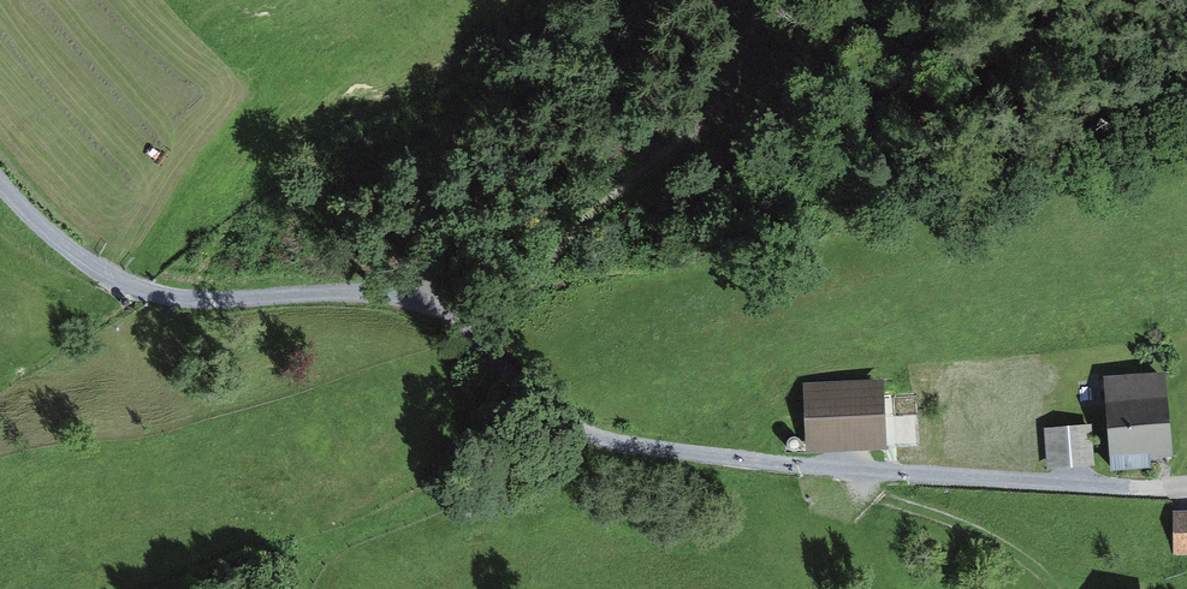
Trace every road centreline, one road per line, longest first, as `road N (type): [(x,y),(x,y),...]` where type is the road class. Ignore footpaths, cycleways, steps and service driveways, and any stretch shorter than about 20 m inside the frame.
road 1 (track): [(773,0),(740,78),(703,133),(581,225),(478,337)]
road 2 (track): [(570,425),(314,550),(294,588)]

